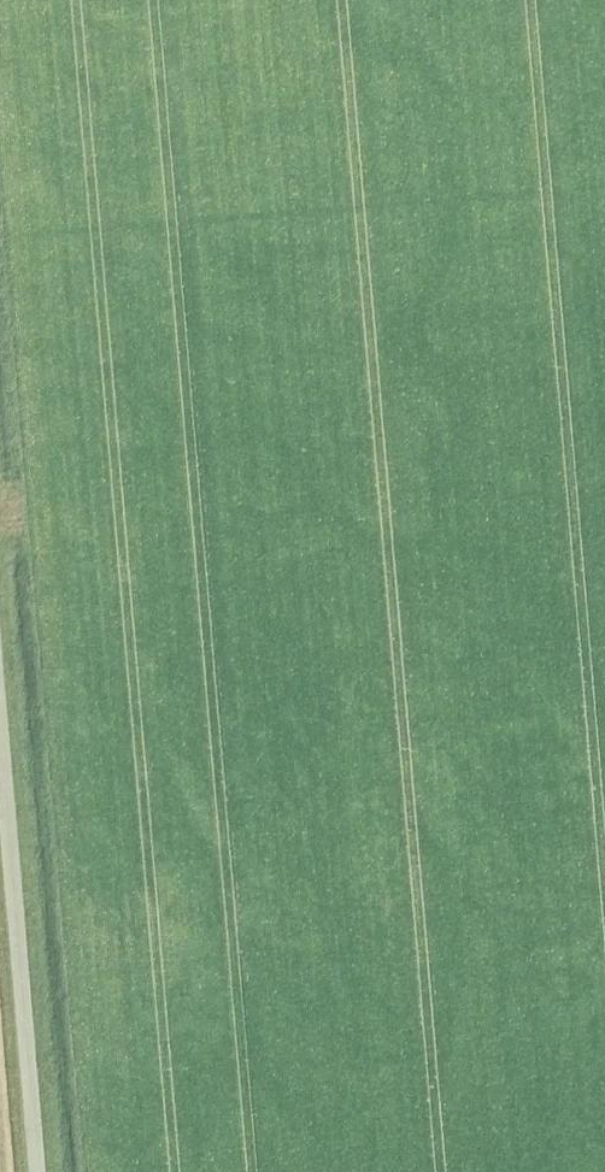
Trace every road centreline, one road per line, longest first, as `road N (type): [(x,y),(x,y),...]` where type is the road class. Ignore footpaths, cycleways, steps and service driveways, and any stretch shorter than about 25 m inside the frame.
road 1 (unclassified): [(33,1171),(0,766)]

